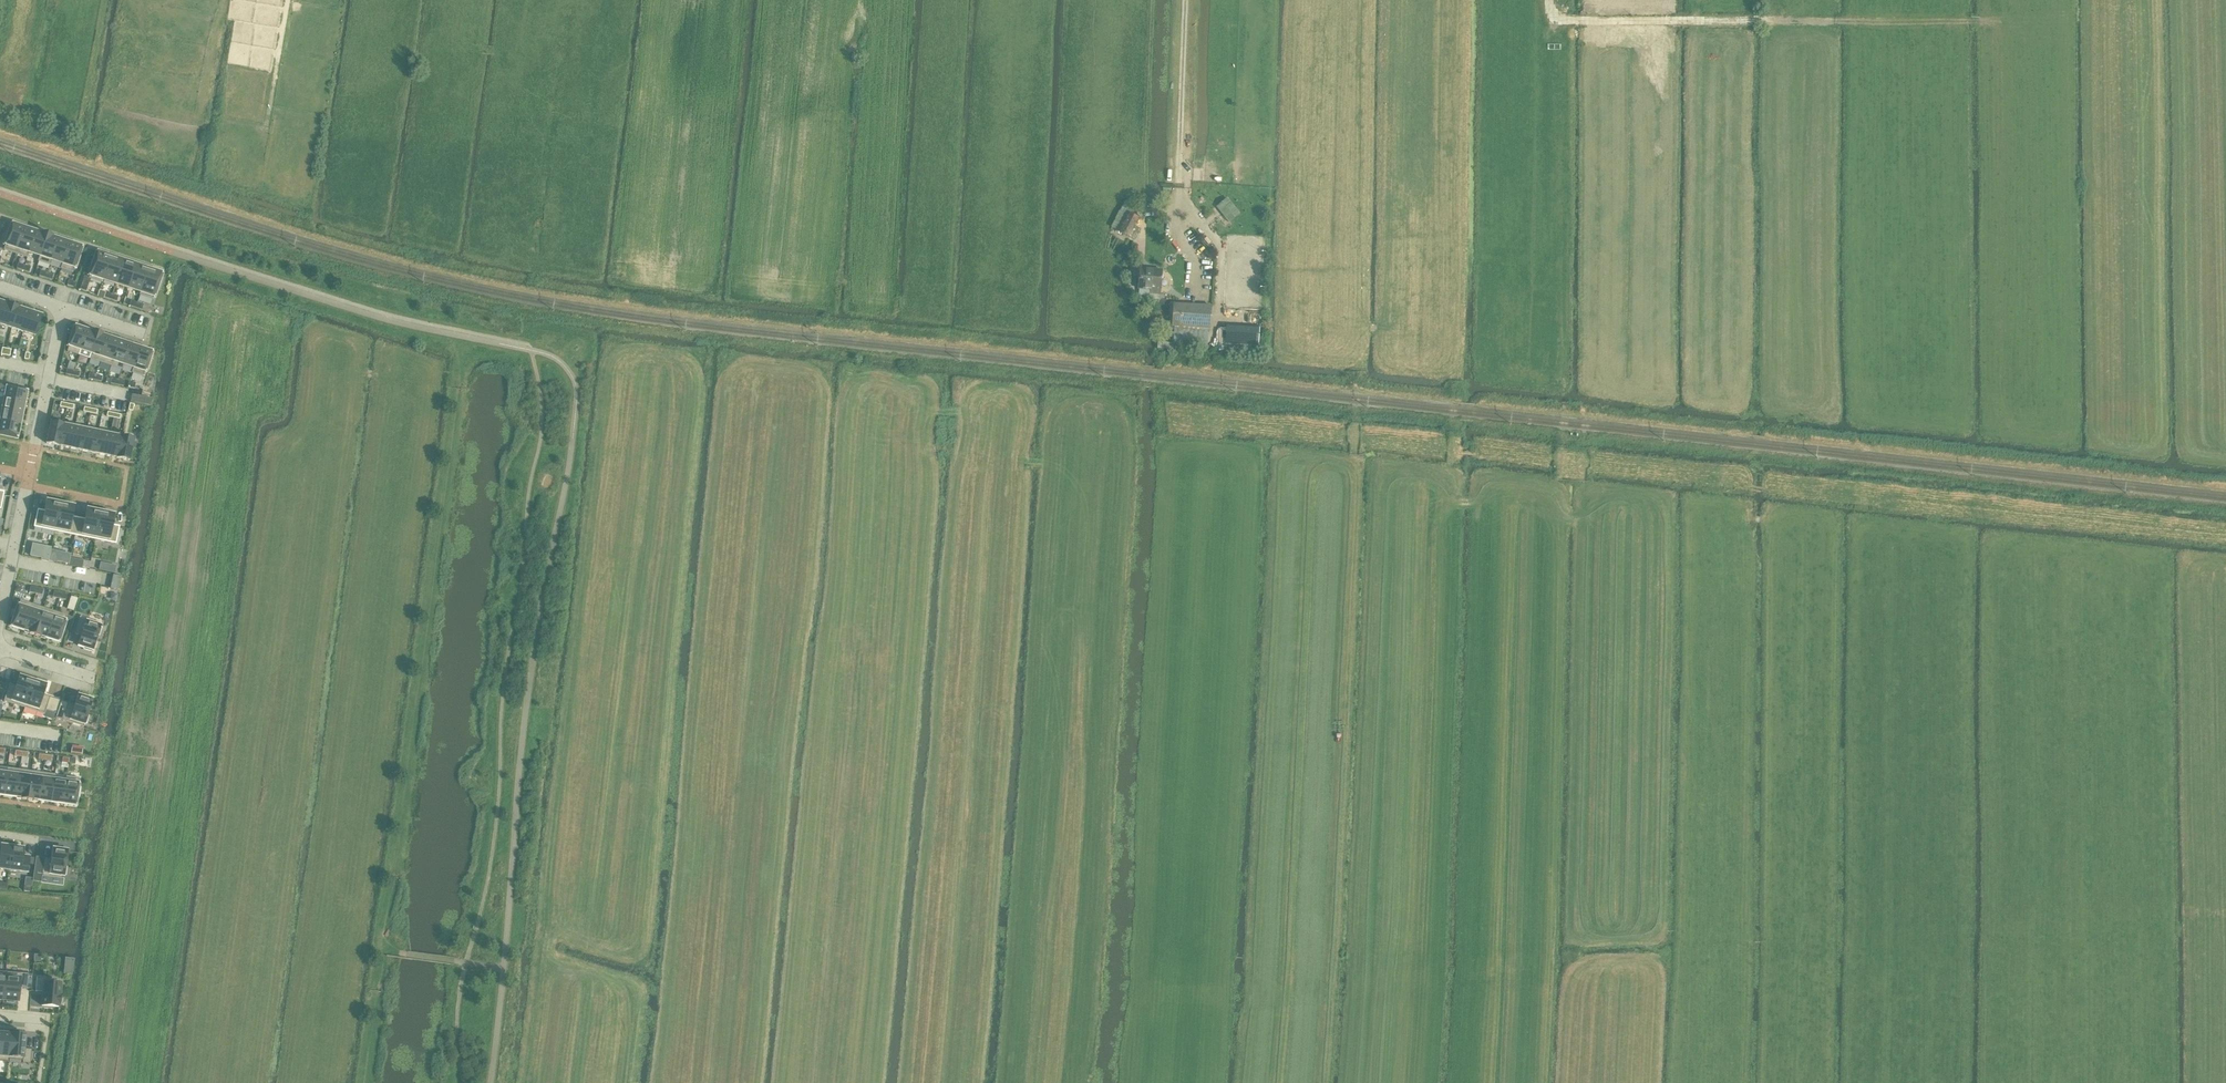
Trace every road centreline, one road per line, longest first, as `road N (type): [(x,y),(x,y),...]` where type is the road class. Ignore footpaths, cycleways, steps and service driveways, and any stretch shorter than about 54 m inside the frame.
road 1 (residential): [(63,308),(0,612)]
road 2 (track): [(1774,20),(1567,20),(1553,17),(1549,0)]

